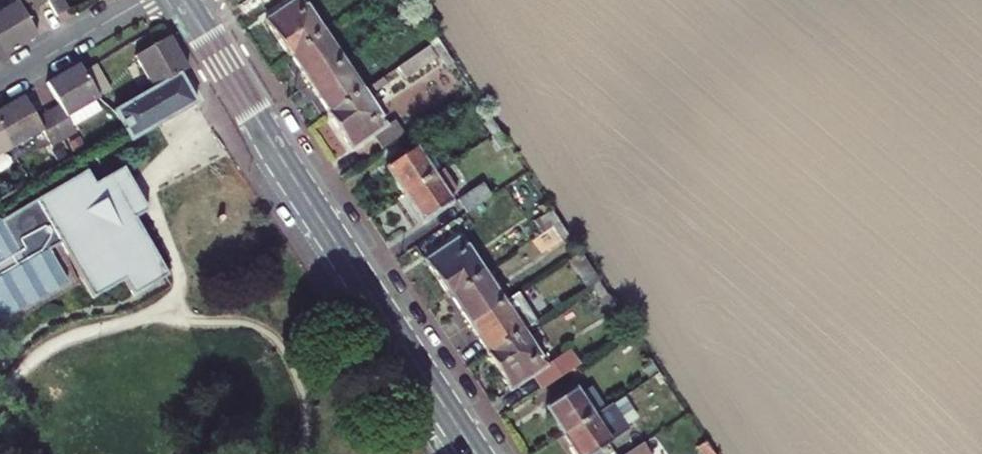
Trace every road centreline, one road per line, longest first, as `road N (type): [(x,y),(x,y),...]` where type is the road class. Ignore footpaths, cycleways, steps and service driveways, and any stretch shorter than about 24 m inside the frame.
road 1 (secondary): [(186,4),(476,453)]
road 2 (residential): [(0,85),(144,0)]

